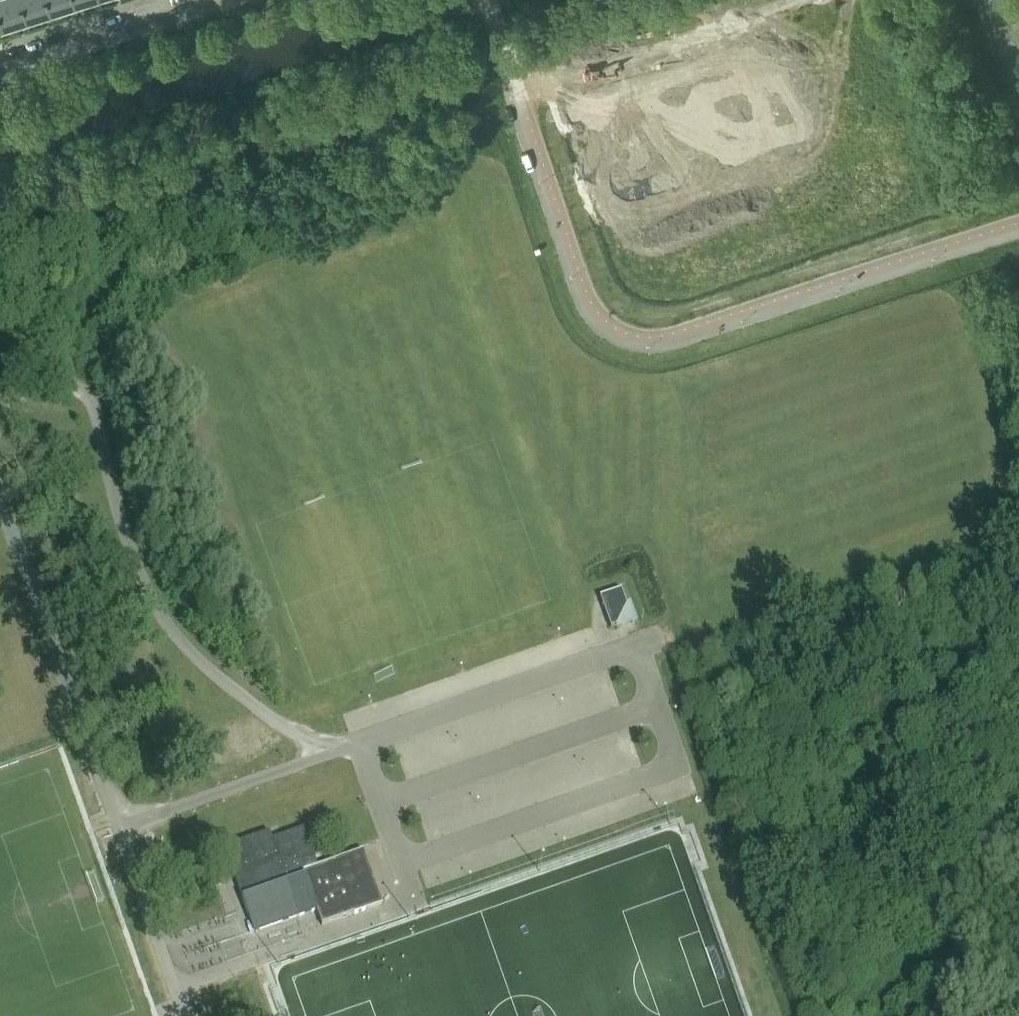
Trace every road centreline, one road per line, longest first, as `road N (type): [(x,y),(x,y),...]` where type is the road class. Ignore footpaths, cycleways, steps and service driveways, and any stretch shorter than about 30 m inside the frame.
road 1 (residential): [(0,63),(202,0)]

